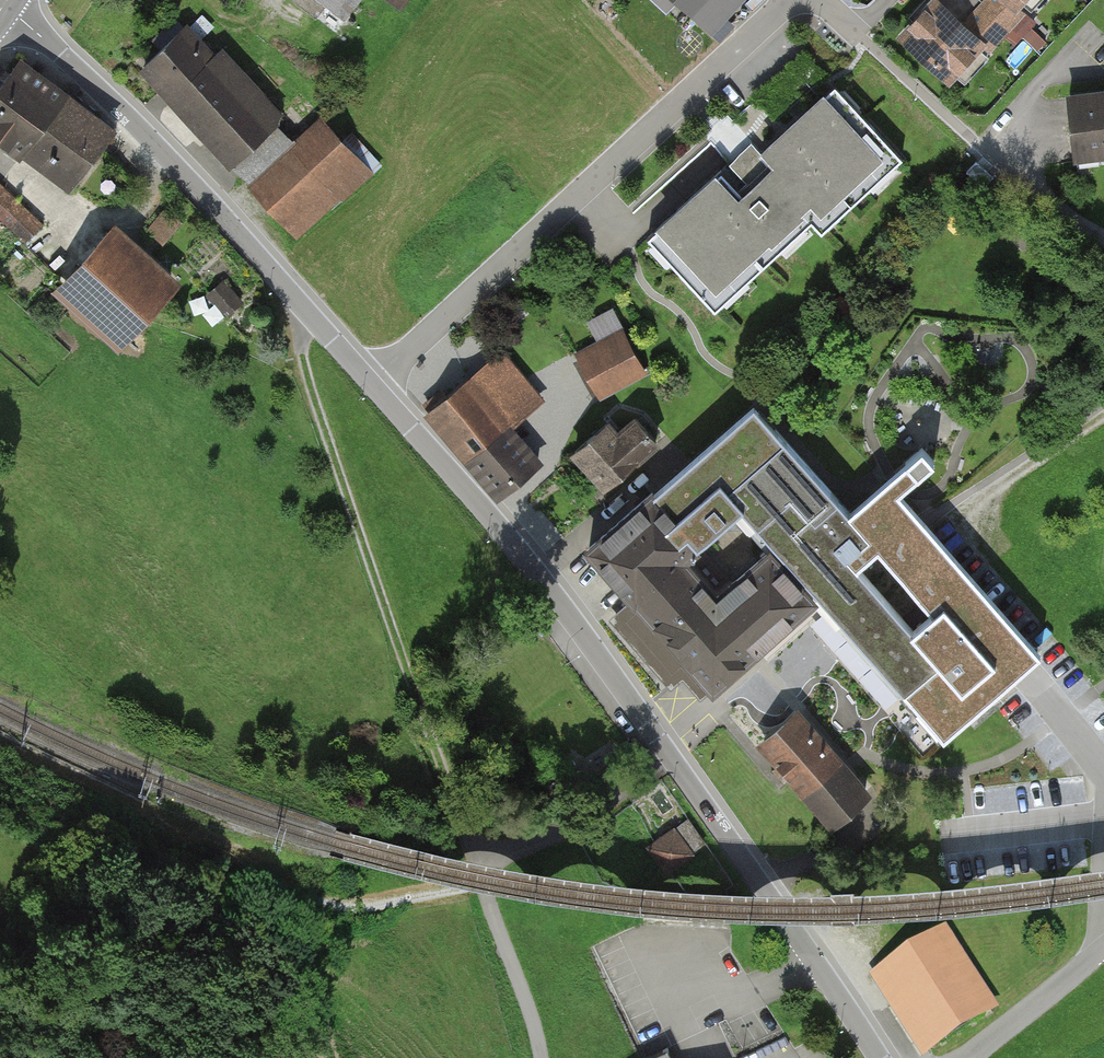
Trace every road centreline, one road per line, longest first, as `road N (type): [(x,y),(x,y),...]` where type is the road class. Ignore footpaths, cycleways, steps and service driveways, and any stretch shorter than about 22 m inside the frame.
road 1 (track): [(479,883),(317,408),(292,292)]
road 2 (unclassified): [(522,552),(880,1057)]
road 3 (residential): [(373,384),(789,0)]
road 4 (residential): [(4,5),(106,92),(373,384)]
road 5 (residential): [(373,384),(522,552)]
road 6 (track): [(545,1057),(479,883)]
road 7 (residential): [(968,1057),(1103,947)]

